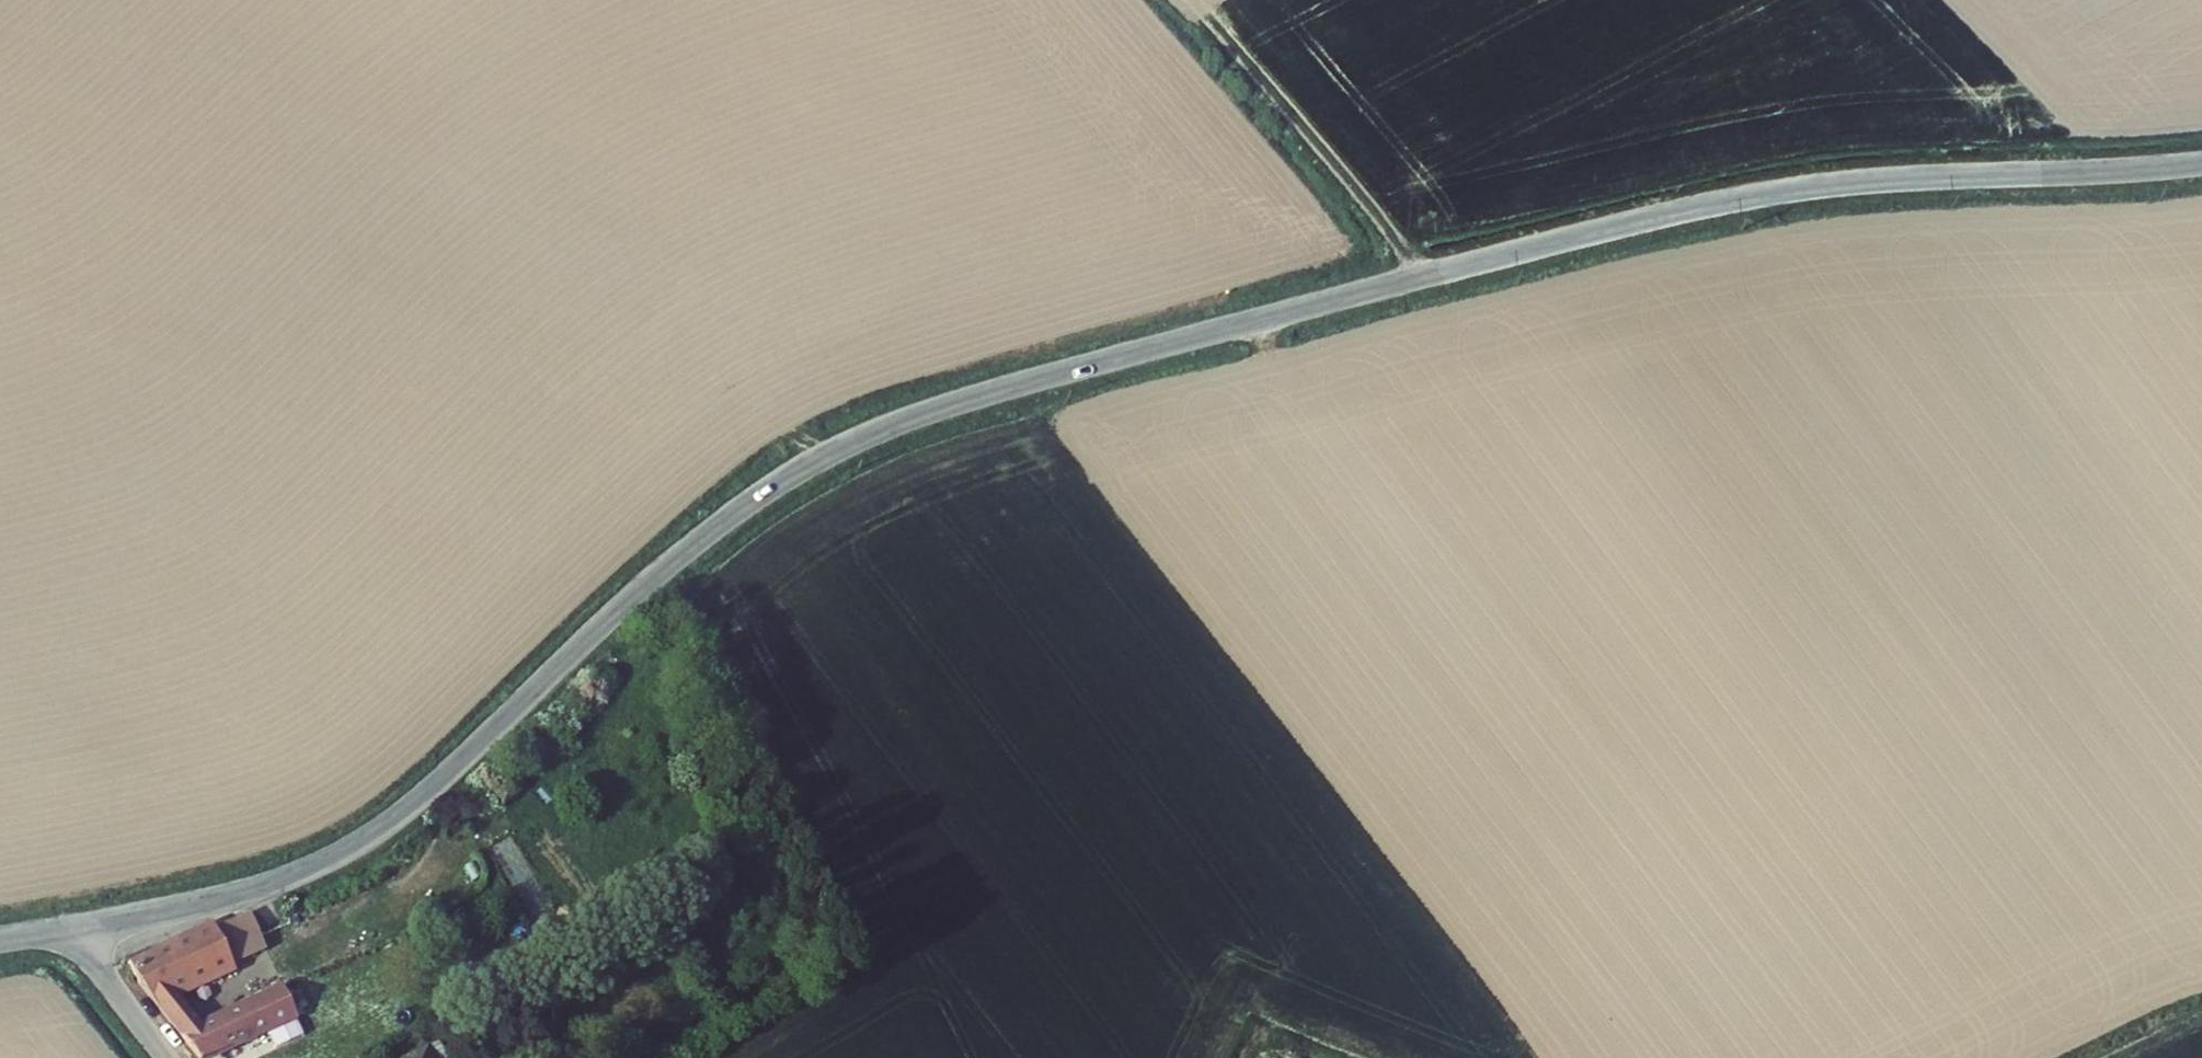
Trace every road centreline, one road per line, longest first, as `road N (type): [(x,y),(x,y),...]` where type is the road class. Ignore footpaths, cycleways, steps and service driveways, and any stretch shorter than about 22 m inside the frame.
road 1 (tertiary): [(2201,164),(1858,180),(1716,203),(907,418),(726,521),(370,838),(241,893),(81,927)]
road 2 (unclassified): [(81,927),(109,982),(169,1057)]

